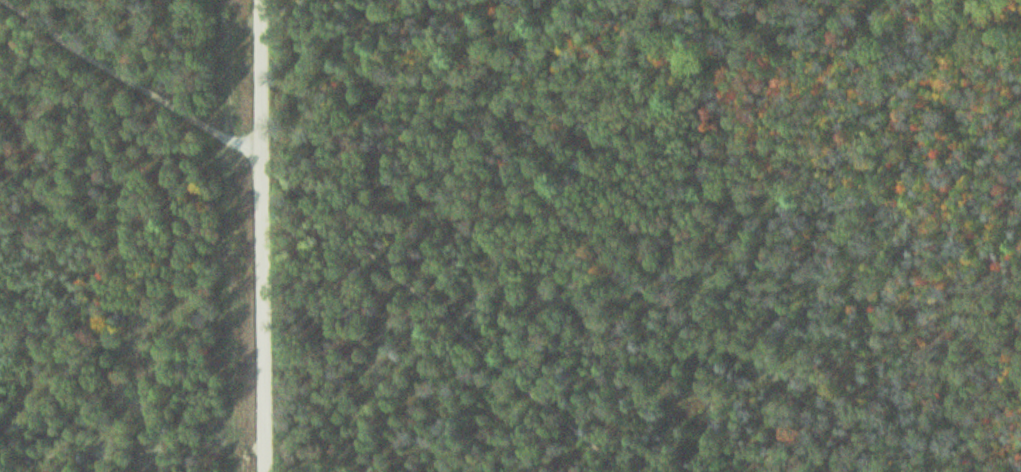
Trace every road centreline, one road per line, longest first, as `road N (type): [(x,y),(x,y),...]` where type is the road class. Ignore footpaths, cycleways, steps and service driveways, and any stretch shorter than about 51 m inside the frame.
road 1 (residential): [(272,471),(266,0)]

